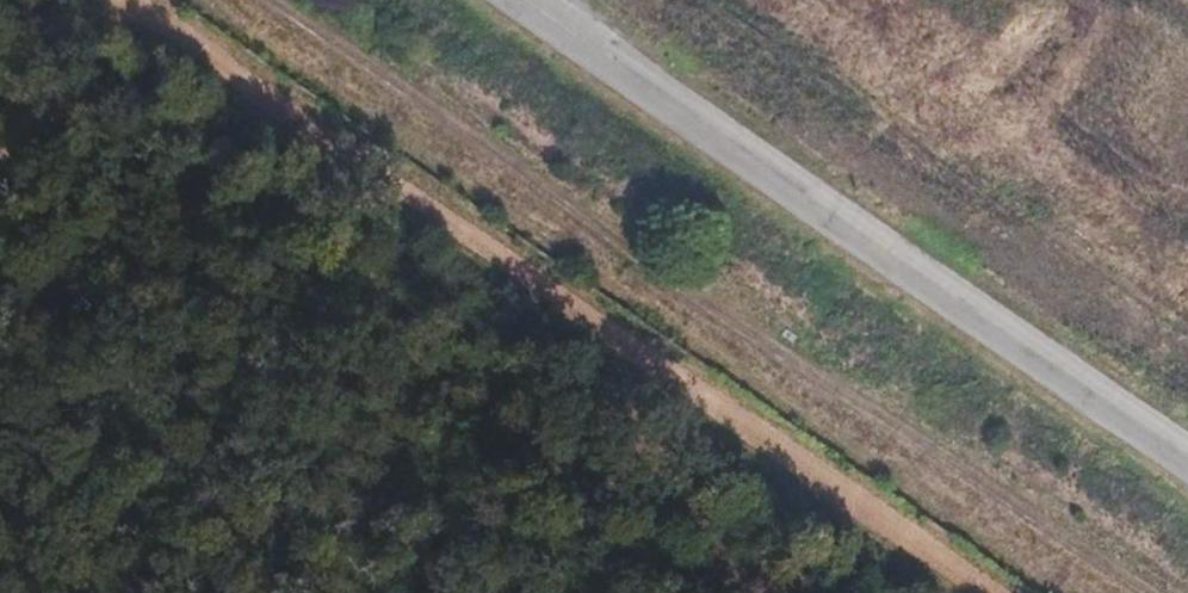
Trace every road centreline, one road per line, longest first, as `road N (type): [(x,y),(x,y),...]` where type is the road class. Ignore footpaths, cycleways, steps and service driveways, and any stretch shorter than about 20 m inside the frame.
road 1 (track): [(286,0),(1147,592)]
road 2 (track): [(0,153),(132,0)]

